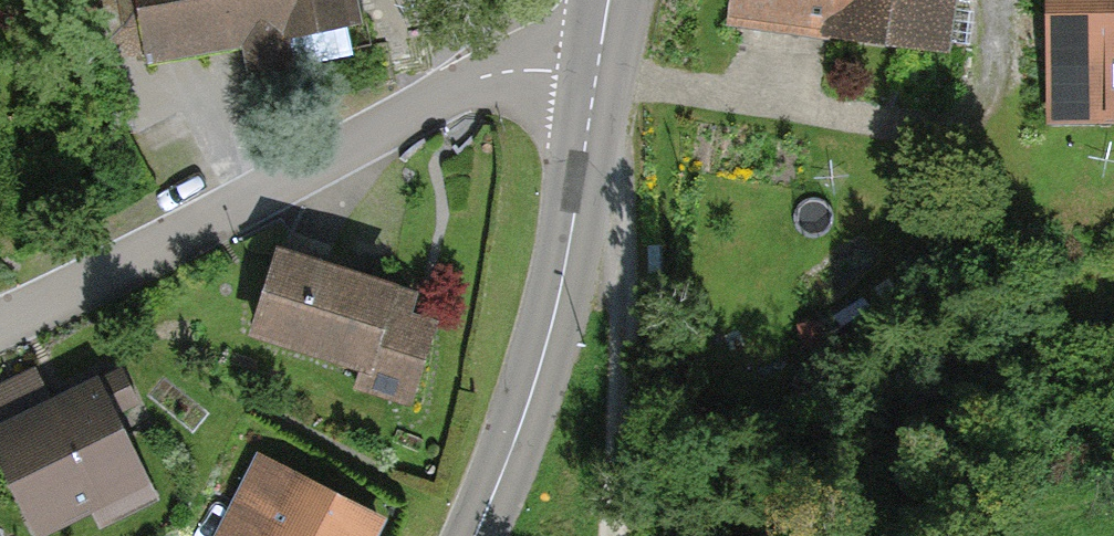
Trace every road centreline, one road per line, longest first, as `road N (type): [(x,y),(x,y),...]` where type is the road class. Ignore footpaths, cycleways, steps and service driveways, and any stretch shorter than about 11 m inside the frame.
road 1 (residential): [(598,71),(514,72),(473,82),(0,324)]
road 2 (tertiary): [(598,71),(556,311),(475,535)]
road 3 (track): [(609,535),(619,254),(605,223),(575,200)]

